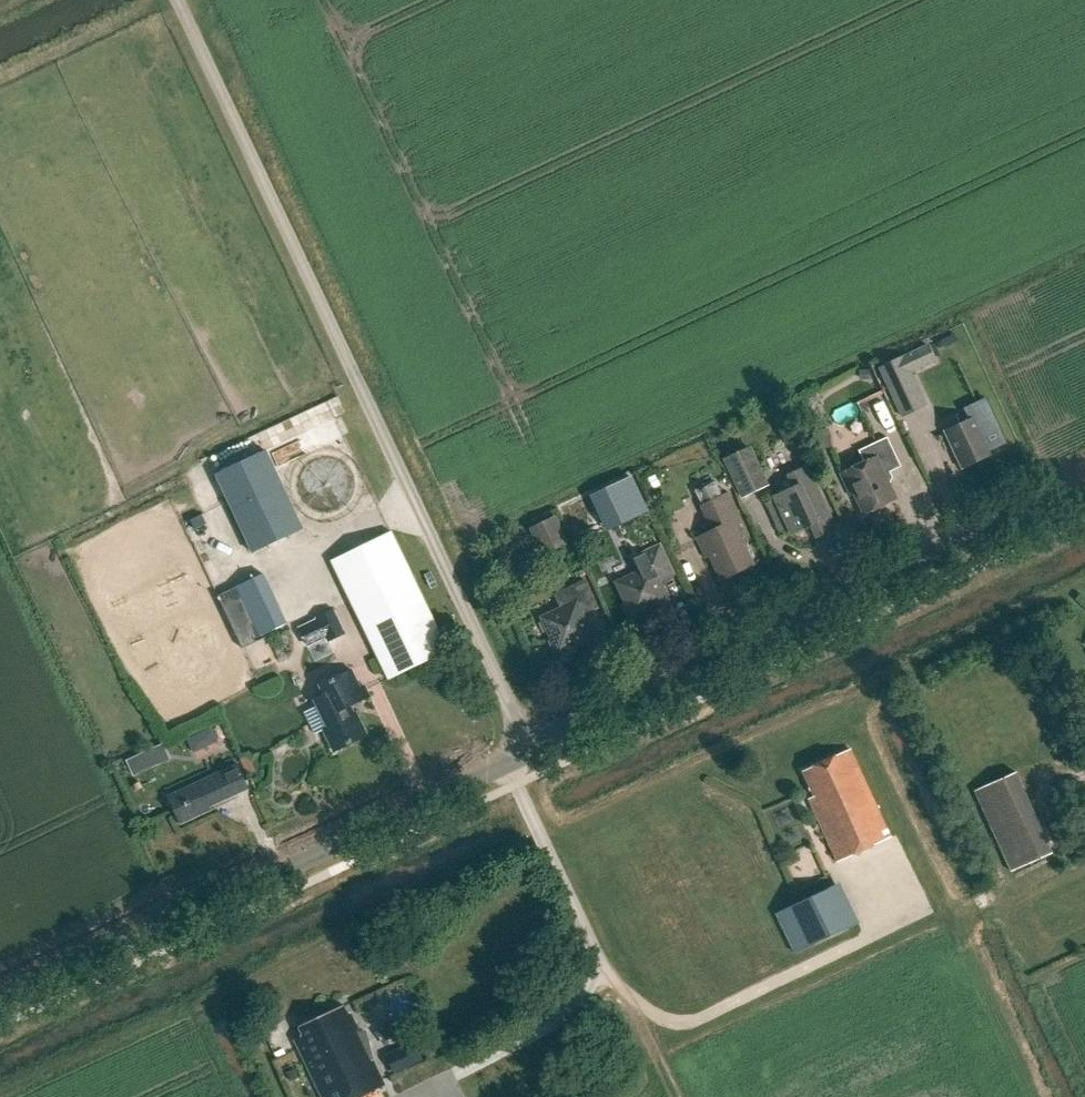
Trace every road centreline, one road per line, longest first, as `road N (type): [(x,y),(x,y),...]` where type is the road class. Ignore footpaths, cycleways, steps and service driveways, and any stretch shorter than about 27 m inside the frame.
road 1 (unclassified): [(176,0),(530,748)]
road 2 (tertiary): [(530,748),(1084,488)]
road 3 (tertiary): [(0,996),(530,748)]

